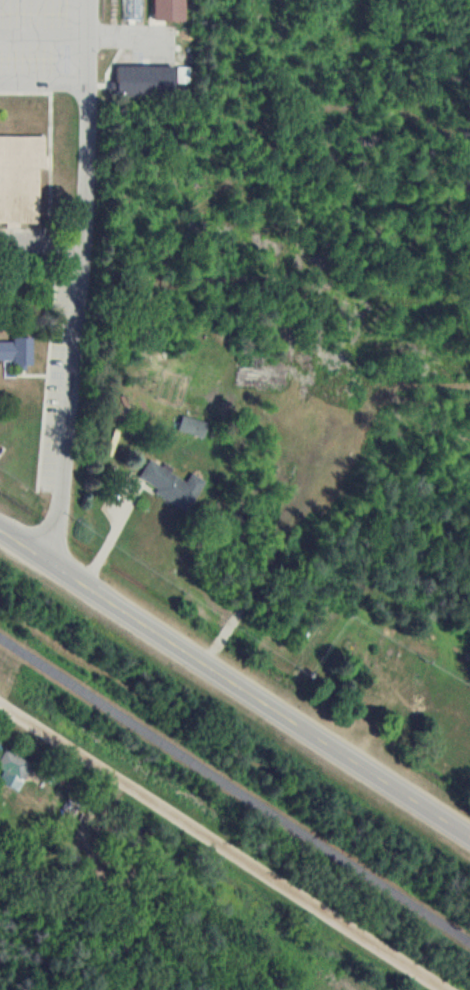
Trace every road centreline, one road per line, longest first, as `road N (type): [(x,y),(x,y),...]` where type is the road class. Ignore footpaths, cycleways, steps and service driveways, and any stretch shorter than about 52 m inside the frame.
road 1 (tertiary): [(469,834),(0,529)]
road 2 (residential): [(450,989),(0,699)]

